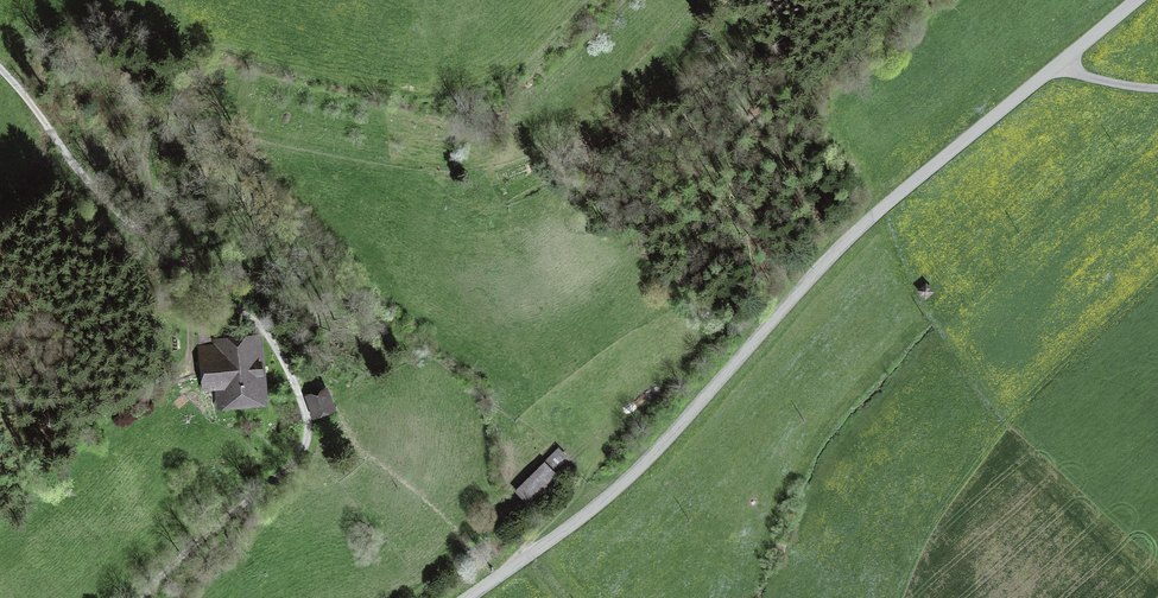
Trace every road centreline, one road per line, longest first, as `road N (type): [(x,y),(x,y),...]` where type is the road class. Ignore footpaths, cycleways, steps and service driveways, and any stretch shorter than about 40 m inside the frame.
road 1 (tertiary): [(1062,62),(875,214),(617,489),(468,597)]
road 2 (track): [(0,68),(104,198),(264,329),(307,416),(309,438),(294,463),(145,597)]
road 3 (track): [(526,557),(526,544),(587,476),(592,446)]

